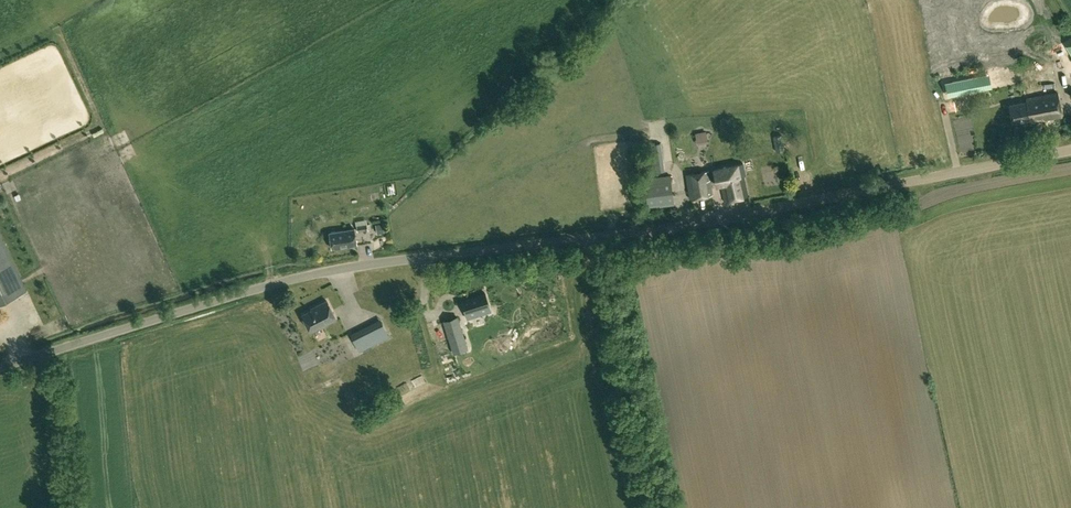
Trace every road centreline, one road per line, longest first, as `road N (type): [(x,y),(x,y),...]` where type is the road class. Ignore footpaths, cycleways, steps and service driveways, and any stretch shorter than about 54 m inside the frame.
road 1 (unclassified): [(0,367),(335,269),(749,216),(1070,151)]

